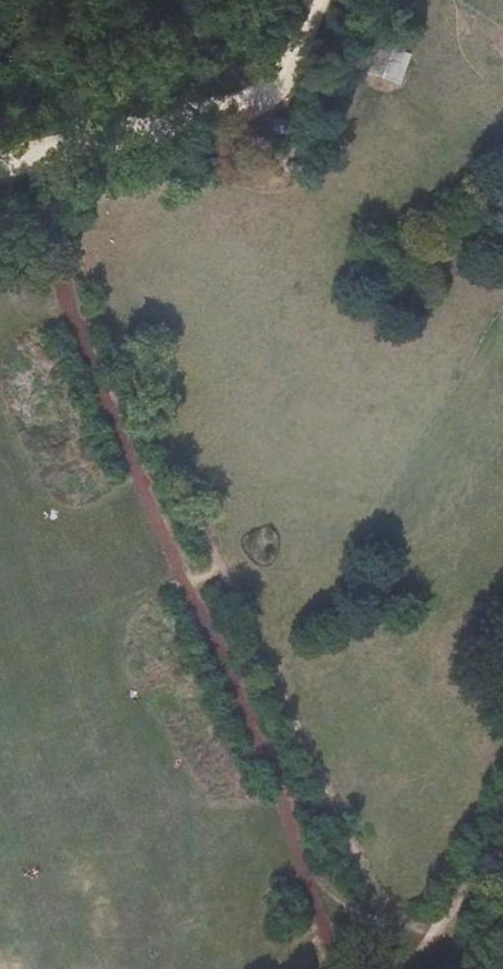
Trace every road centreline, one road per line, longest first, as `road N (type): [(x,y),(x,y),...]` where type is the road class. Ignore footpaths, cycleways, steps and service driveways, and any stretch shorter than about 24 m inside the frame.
road 1 (track): [(351,968),(230,660),(126,448),(53,256),(0,173)]
road 2 (track): [(0,168),(259,102)]
road 3 (track): [(259,102),(284,90),(320,0)]

